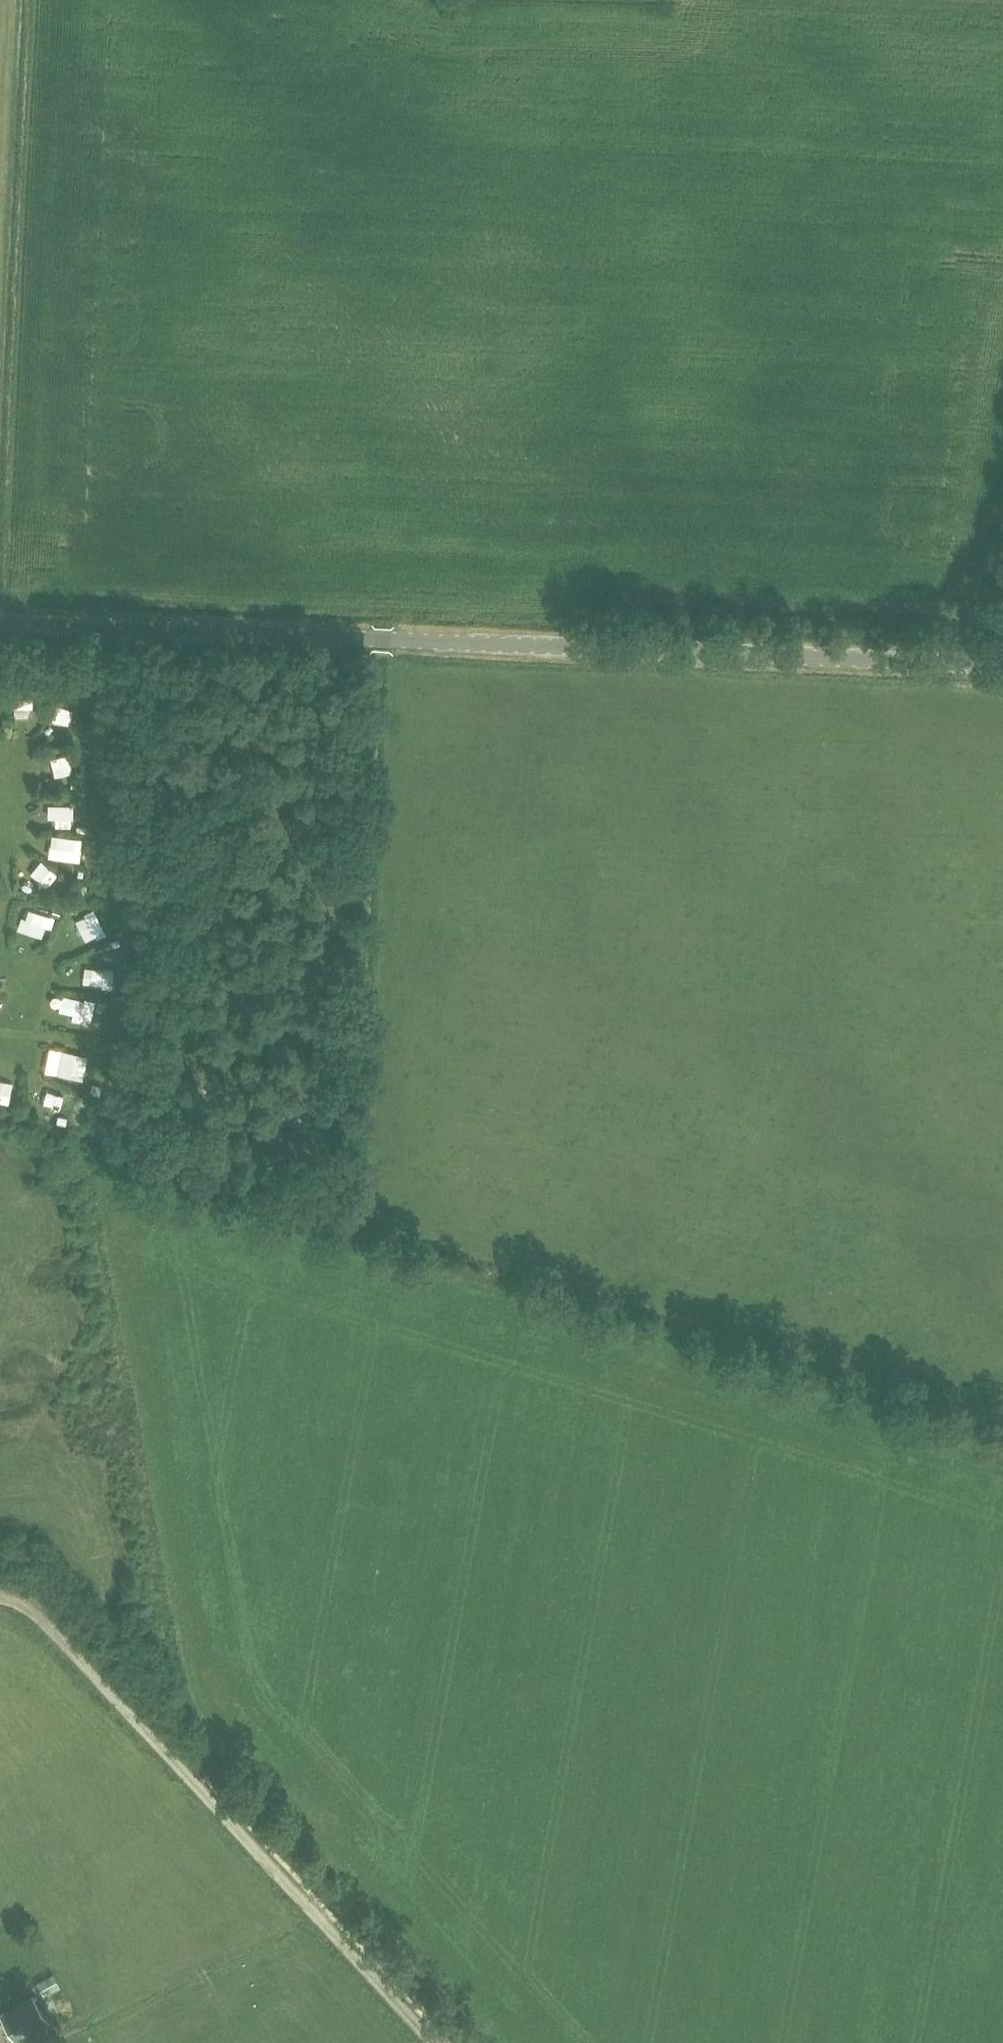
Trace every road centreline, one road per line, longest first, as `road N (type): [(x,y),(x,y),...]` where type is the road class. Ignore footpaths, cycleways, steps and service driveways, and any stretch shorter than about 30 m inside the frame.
road 1 (unclassified): [(1002,666),(0,626)]
road 2 (track): [(0,1597),(27,1606),(429,2042)]

